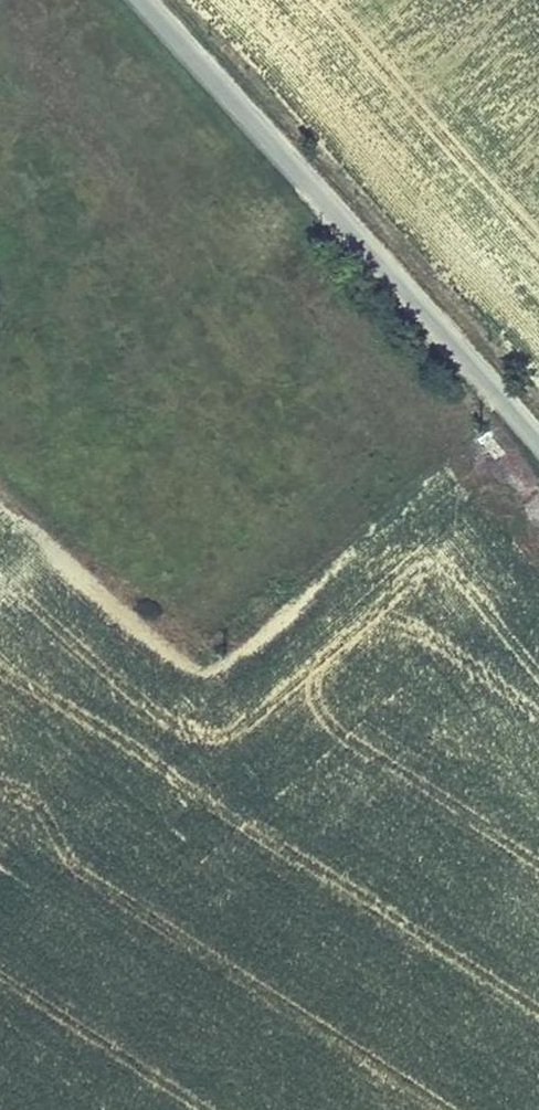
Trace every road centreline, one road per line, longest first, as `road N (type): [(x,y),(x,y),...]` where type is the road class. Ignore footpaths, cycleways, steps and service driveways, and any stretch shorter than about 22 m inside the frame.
road 1 (tertiary): [(147,0),(538,439)]

